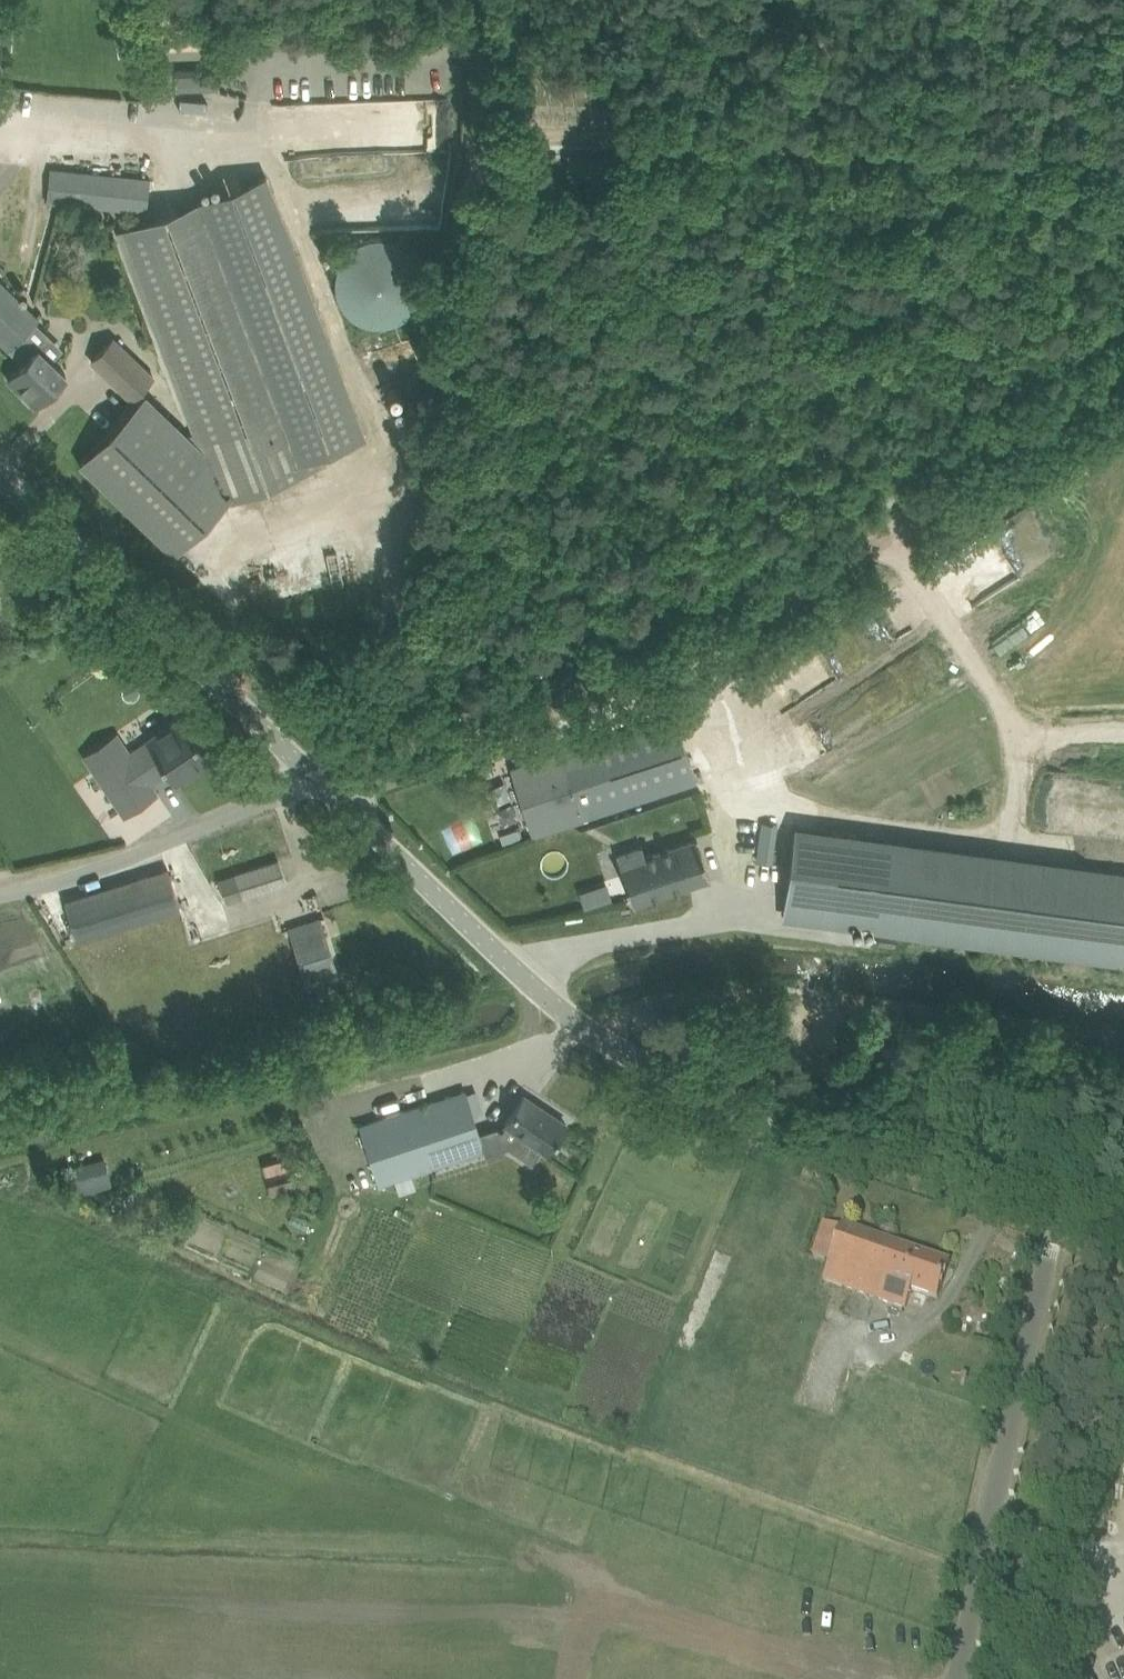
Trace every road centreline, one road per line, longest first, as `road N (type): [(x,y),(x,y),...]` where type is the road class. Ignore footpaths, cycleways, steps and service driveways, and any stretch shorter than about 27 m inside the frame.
road 1 (track): [(359,767),(704,646),(838,562),(979,457),(1123,376)]
road 2 (unclassified): [(1056,1203),(661,1073),(619,1050),(542,998),(345,806)]
road 3 (track): [(476,137),(1123,151)]
road 4 (track): [(359,767),(476,137)]
road 5 (unclassified): [(958,1678),(1056,1203)]
road 6 (unclassified): [(319,780),(0,480)]
road 7 (unclassified): [(0,896),(89,875),(319,780)]
road 8 (track): [(476,137),(477,0)]

